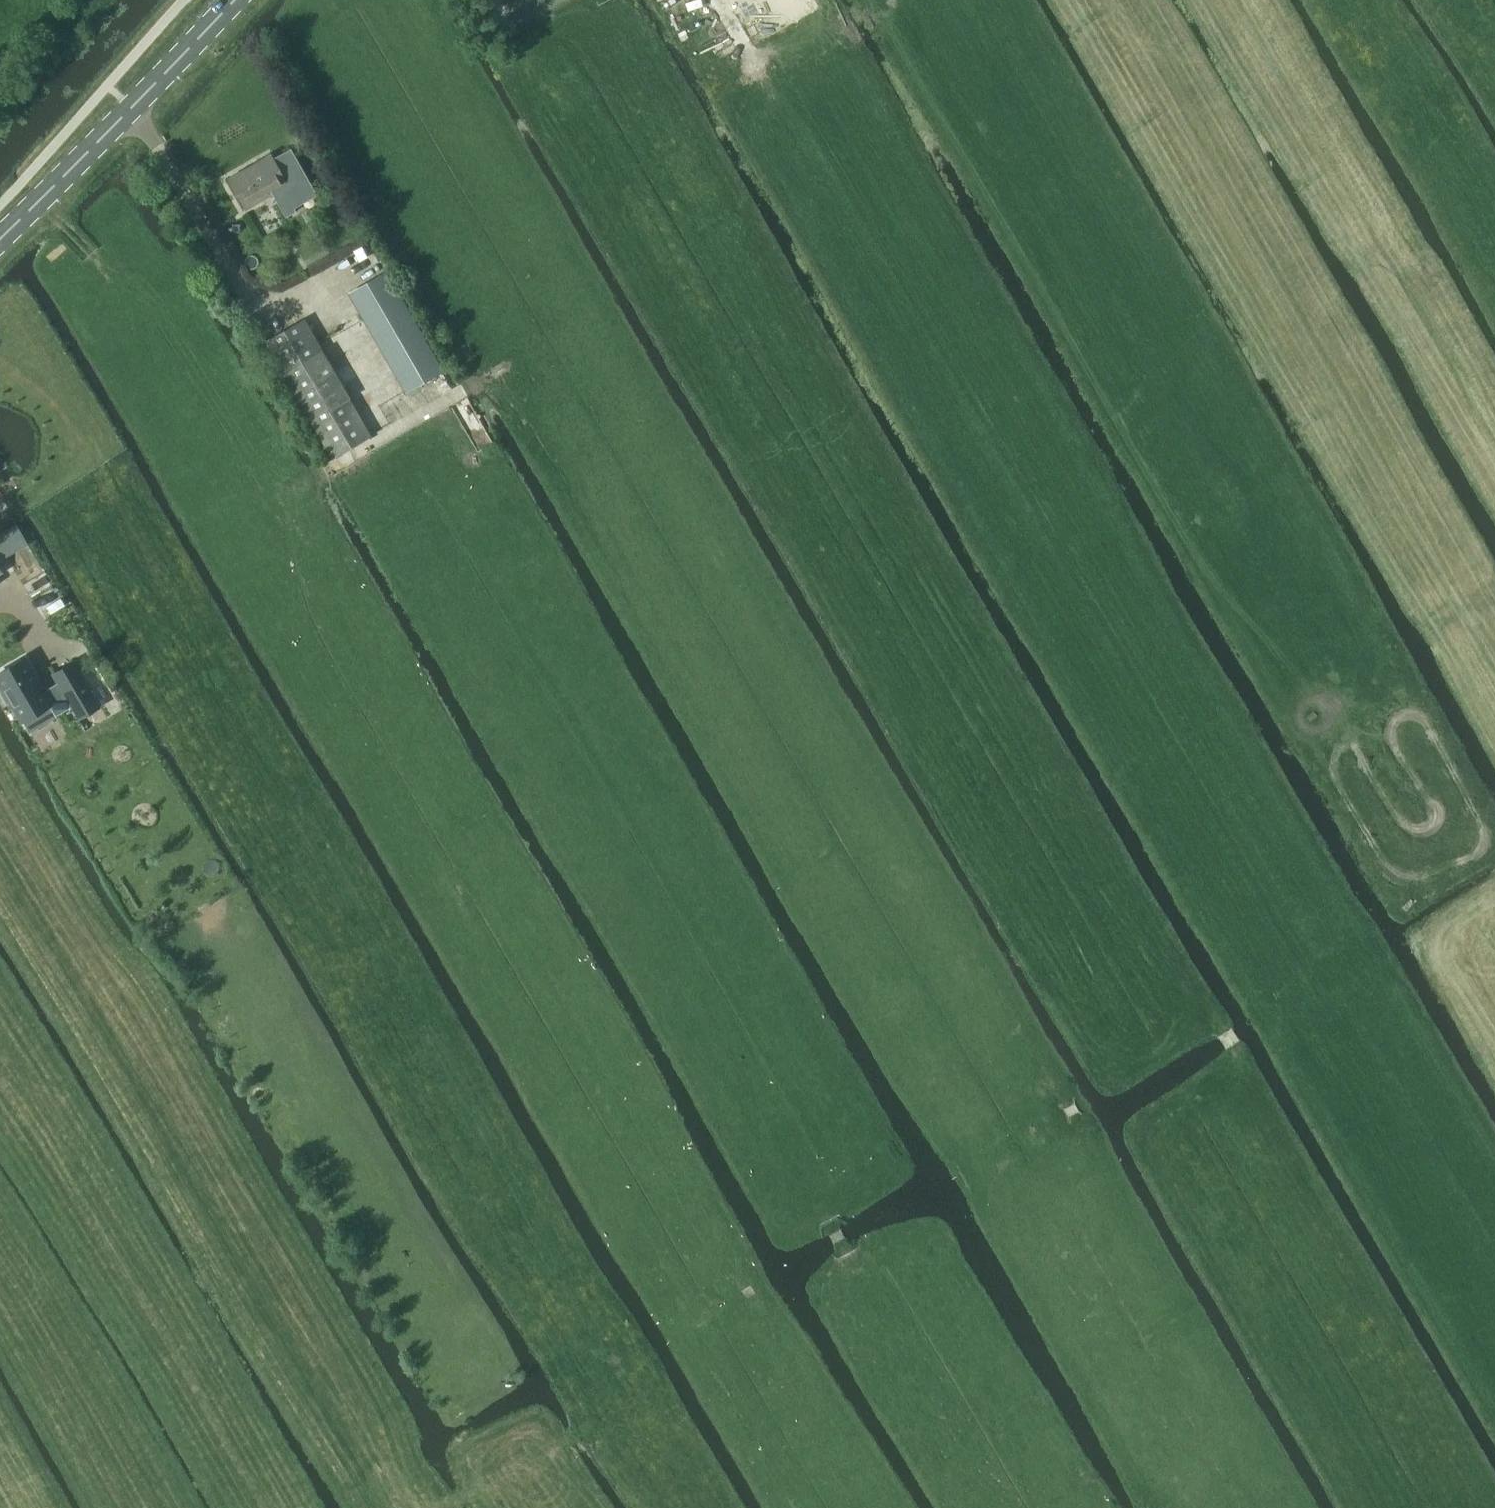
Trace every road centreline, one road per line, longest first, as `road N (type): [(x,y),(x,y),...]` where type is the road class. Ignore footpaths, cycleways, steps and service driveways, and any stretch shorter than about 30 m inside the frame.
road 1 (primary): [(0,238),(234,0)]

